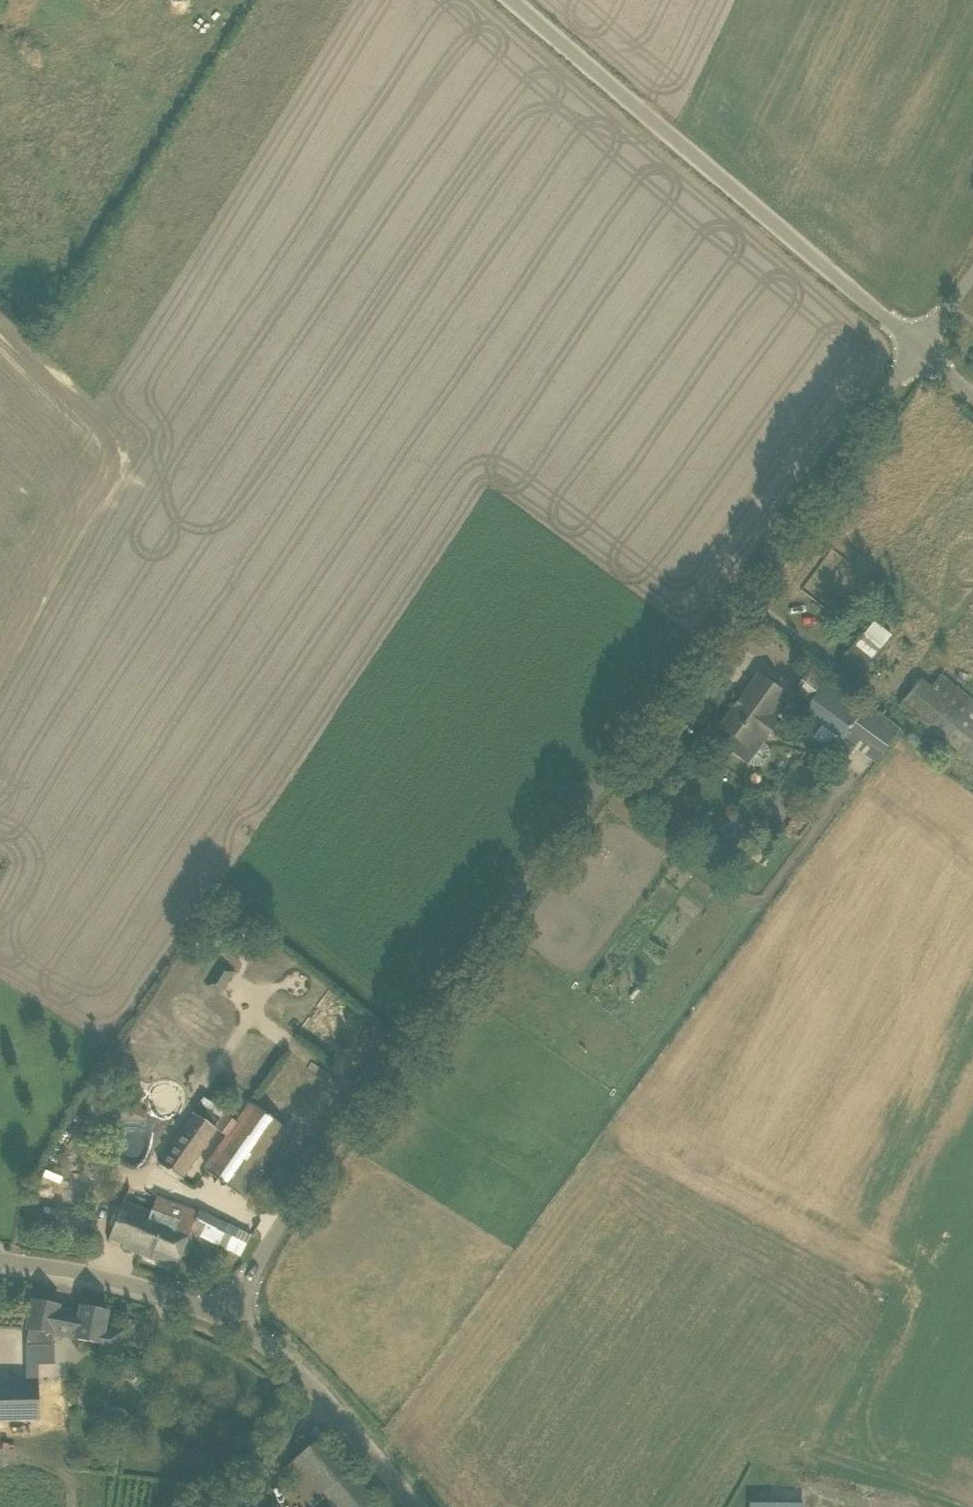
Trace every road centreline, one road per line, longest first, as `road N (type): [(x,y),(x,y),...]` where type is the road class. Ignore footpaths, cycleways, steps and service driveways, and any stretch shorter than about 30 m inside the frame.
road 1 (unclassified): [(227,1309),(918,351)]
road 2 (unclassified): [(918,351),(510,0)]
road 3 (unclassified): [(406,1506),(268,1343),(227,1309)]
road 4 (unclassified): [(227,1309),(173,1288),(0,1257)]

